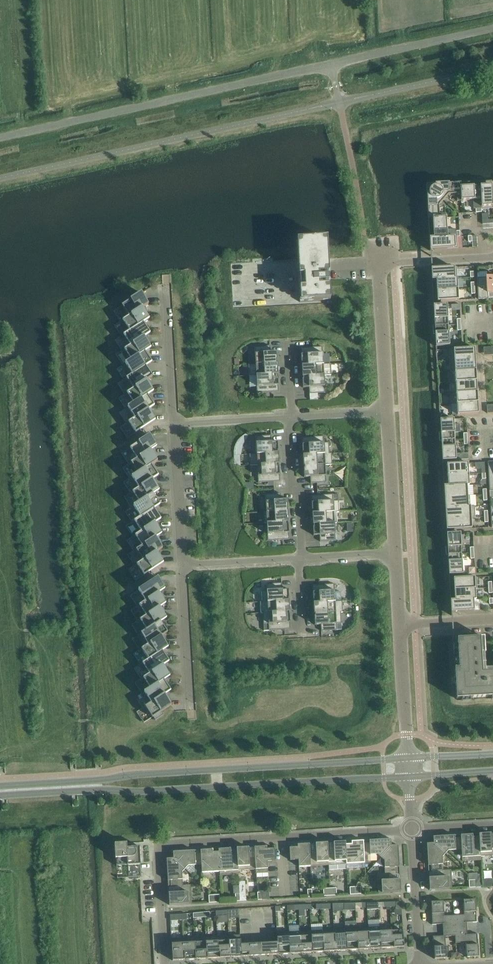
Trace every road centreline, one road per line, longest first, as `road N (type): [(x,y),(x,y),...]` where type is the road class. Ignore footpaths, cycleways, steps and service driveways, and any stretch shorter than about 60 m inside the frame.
road 1 (tertiary): [(0,795),(409,777)]
road 2 (tertiary): [(408,758),(0,786)]
road 3 (residential): [(165,963),(160,846),(412,829)]
road 4 (unclassified): [(0,137),(331,65)]
road 5 (unclassified): [(331,65),(492,29)]
road 6 (residential): [(386,411),(378,265)]
road 7 (residential): [(187,709),(180,565)]
road 8 (residential): [(395,553),(386,411)]
road 9 (residential): [(180,565),(174,424)]
road 10 (residential): [(302,558),(288,418)]
road 11 (residential): [(174,424),(165,286)]
road 12 (residential): [(408,758),(399,624)]
road 13 (residential): [(420,963),(412,829)]

